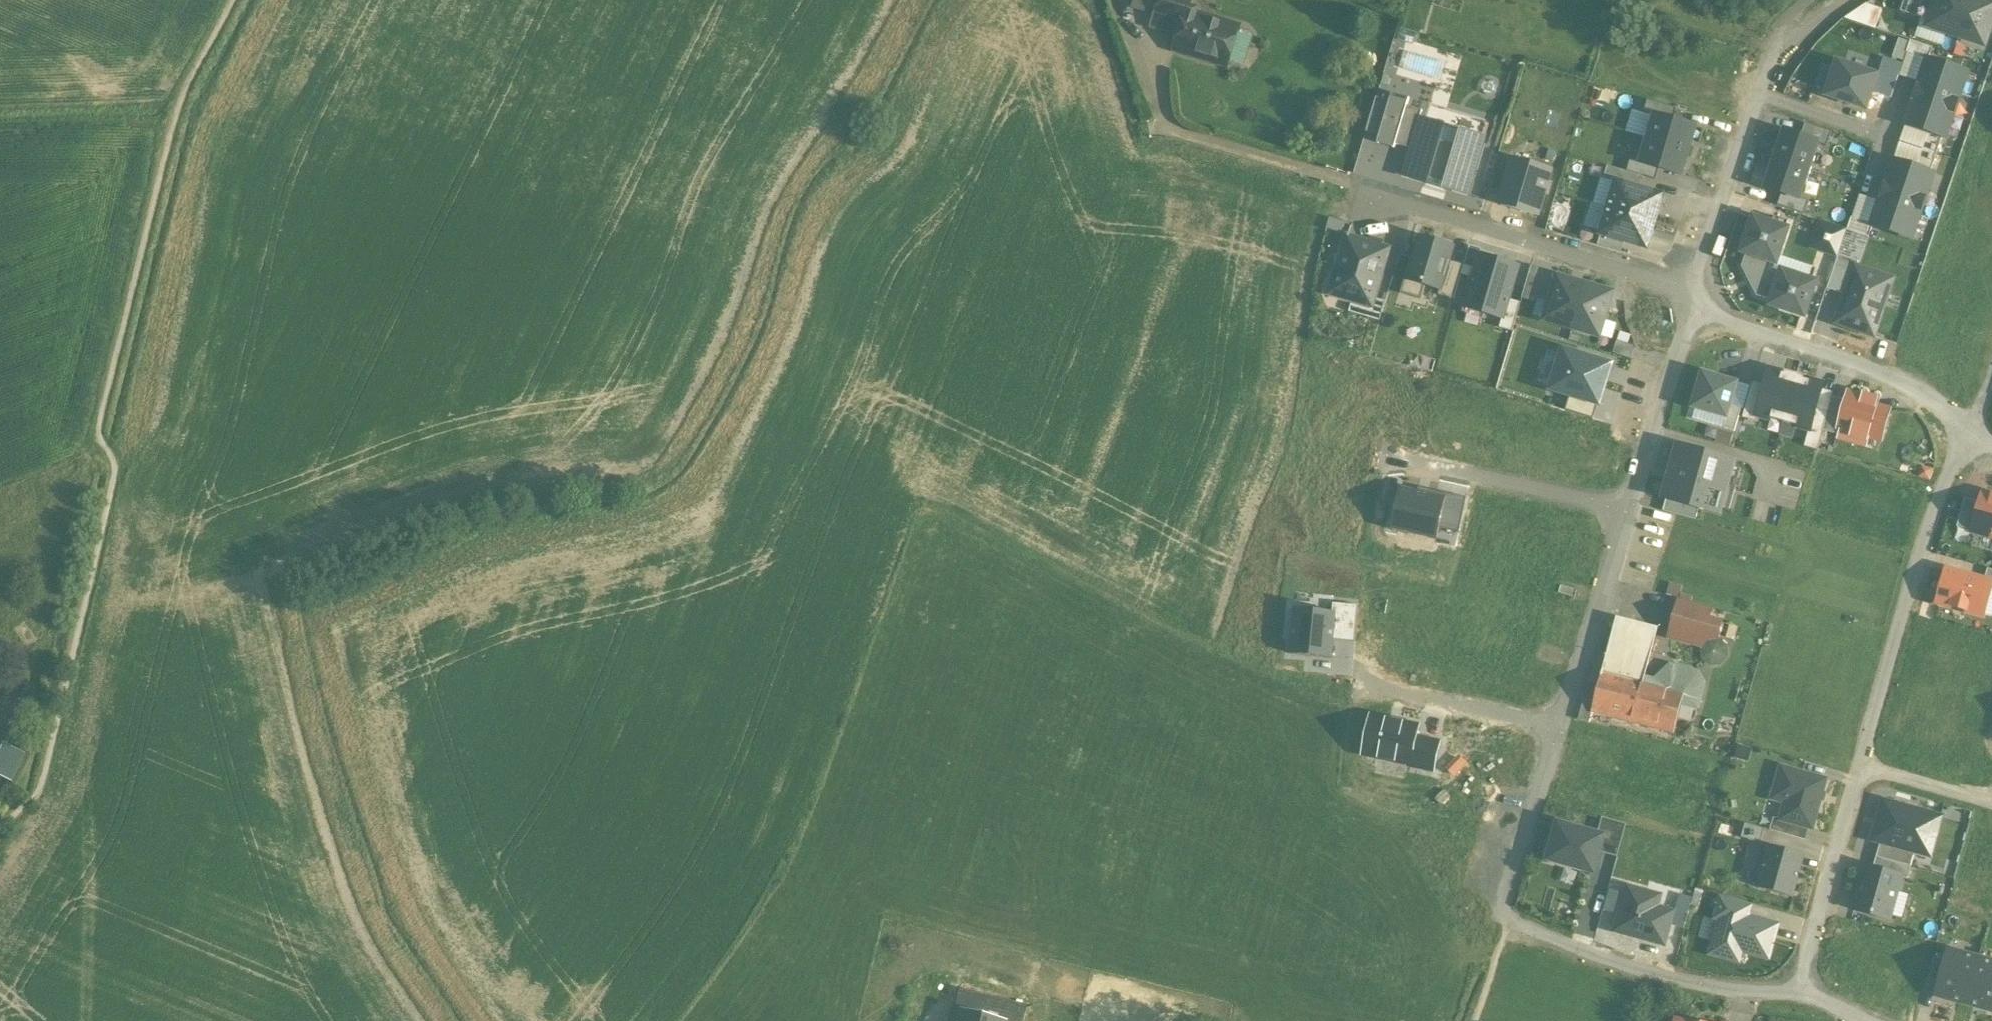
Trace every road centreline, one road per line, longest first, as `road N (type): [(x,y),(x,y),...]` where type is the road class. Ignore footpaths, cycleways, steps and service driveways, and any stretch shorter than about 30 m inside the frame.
road 1 (residential): [(1859,763),(1926,523),(1967,431)]
road 2 (residential): [(1693,287),(1415,207),(1372,203)]
road 3 (residential): [(1694,307),(1844,356),(1940,405),(1967,431)]
road 4 (residential): [(1509,919),(1679,979),(1798,988)]
road 5 (residential): [(1629,506),(1395,458)]
road 6 (residential): [(1798,988),(1859,763)]
road 7 (residential): [(1565,721),(1629,506)]
road 8 (residential): [(1509,919),(1501,913),(1565,721)]
road 9 (residential): [(1629,506),(1694,307)]
road 10 (residential): [(1565,721),(1362,685)]
road 11 (residential): [(1758,92),(1693,287)]
road 12 (residential): [(1859,763),(1991,802)]
road 13 (residential): [(1847,0),(1771,56),(1758,92)]
road 14 (residential): [(1758,92),(1875,134)]

